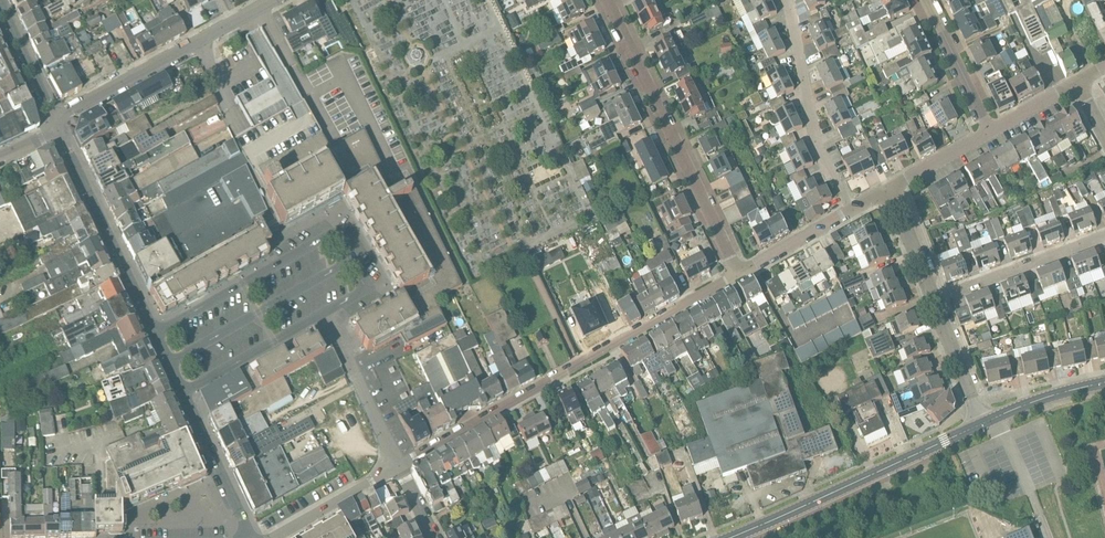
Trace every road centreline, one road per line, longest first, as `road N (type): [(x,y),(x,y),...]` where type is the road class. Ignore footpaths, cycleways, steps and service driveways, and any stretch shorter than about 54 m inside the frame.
road 1 (residential): [(57,123),(247,537)]
road 2 (residential): [(399,466),(739,272)]
road 3 (residential): [(739,272),(608,0)]
road 4 (tertiary): [(728,537),(981,425)]
road 5 (residential): [(57,123),(273,0)]
road 6 (unclassified): [(852,210),(818,145),(787,0)]
road 7 (unclassified): [(933,299),(1104,235)]
road 8 (residential): [(328,311),(399,466)]
road 9 (residential): [(990,132),(925,0)]
road 10 (residential): [(399,466),(272,537)]
road 11 (residential): [(0,0),(57,123)]
road 12 (unclassified): [(981,425),(933,299)]
road 13 (tertiary): [(981,425),(1104,383)]
road 14 (residential): [(739,272),(852,210)]

